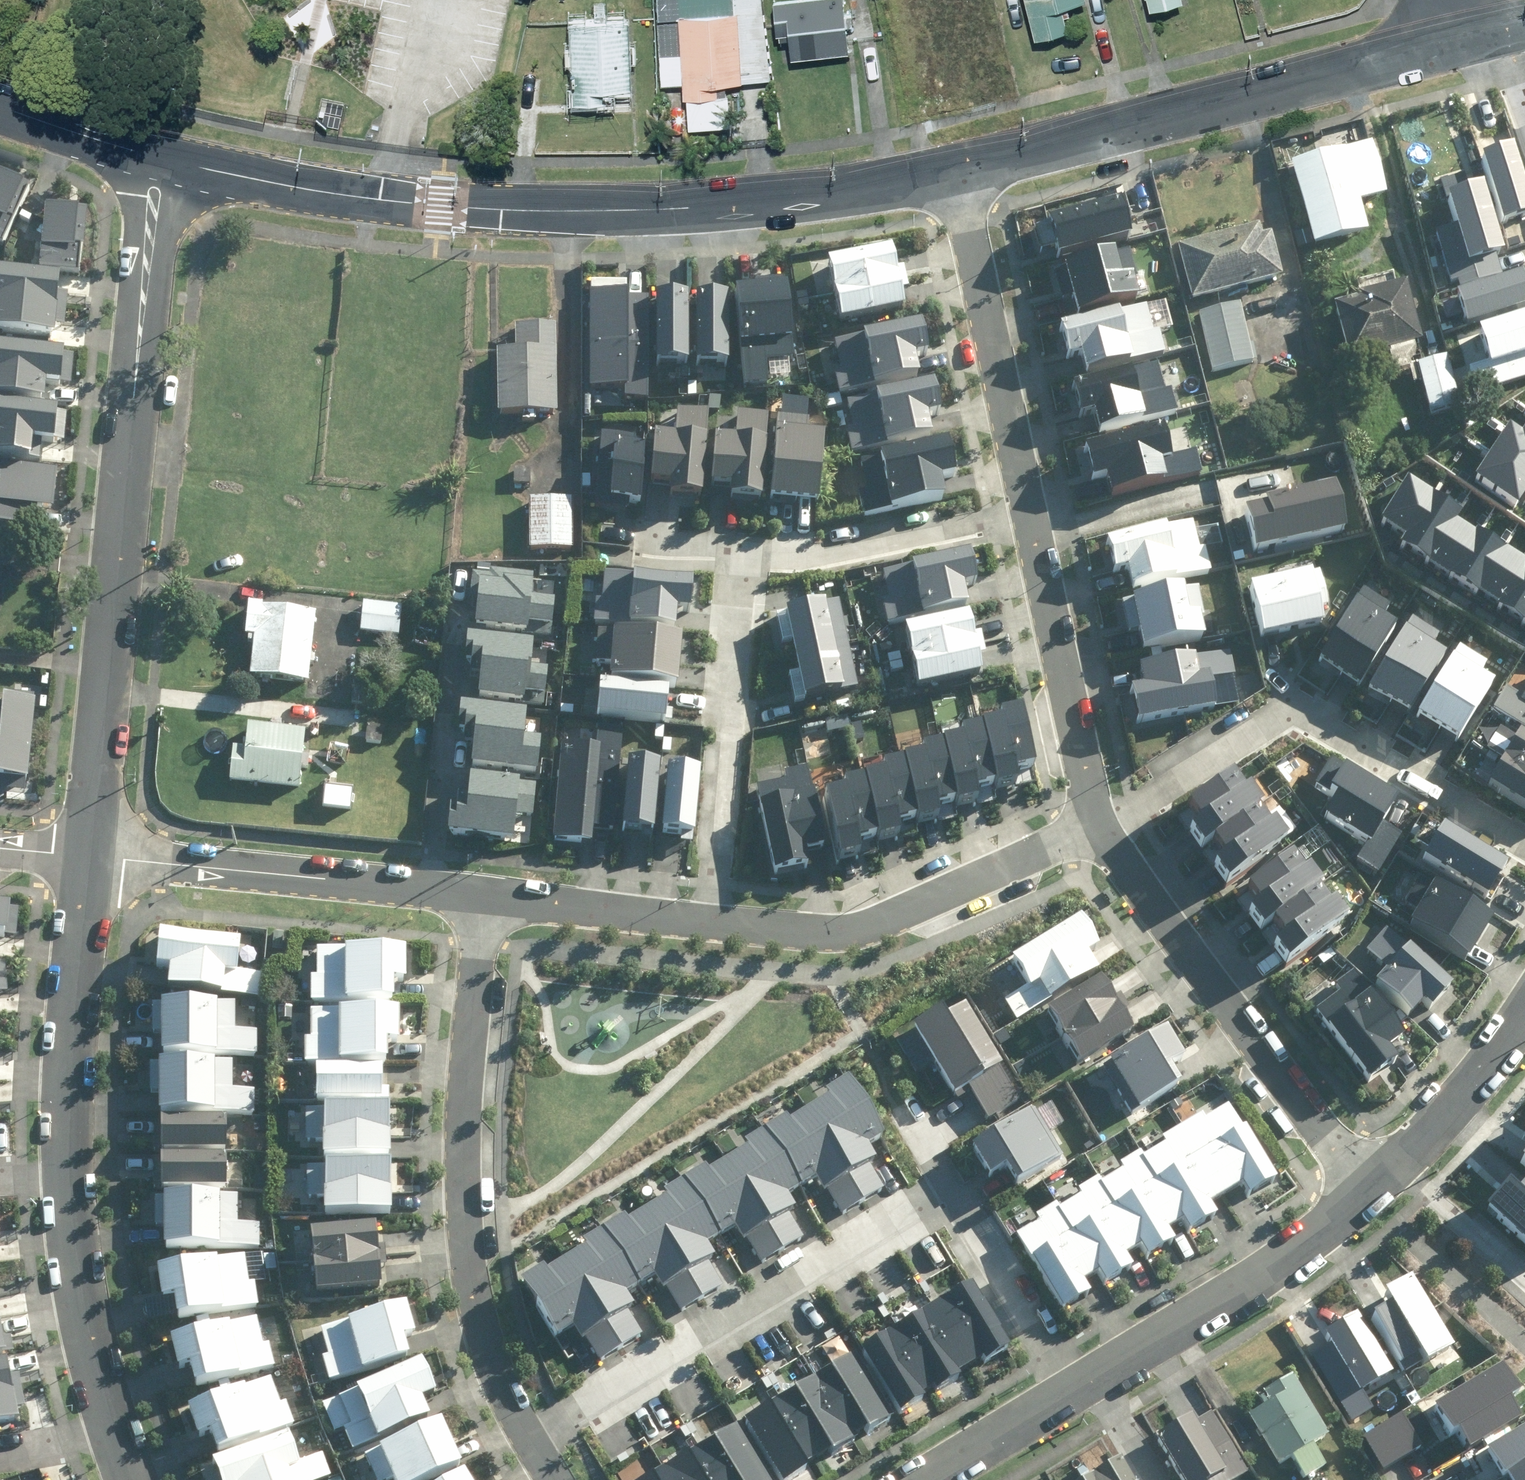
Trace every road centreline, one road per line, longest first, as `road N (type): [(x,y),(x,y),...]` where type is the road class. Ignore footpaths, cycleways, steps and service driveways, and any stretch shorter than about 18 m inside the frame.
road 1 (residential): [(160,159),(313,191),(602,213),(848,192),(956,173)]
road 2 (residential): [(94,860),(160,159)]
road 3 (residential): [(530,1439),(474,1296),(466,1234),(467,1061),(486,896)]
road 4 (residential): [(956,173),(1448,46)]
road 5 (residential): [(1524,843),(1294,706),(1096,826)]
road 6 (residential): [(953,1188),(530,1439)]
road 7 (residential): [(1374,1186),(1338,1152),(1096,826)]
road 8 (residential): [(1096,826),(855,934),(712,924)]
road 9 (residential): [(486,896),(94,860)]
road 10 (residential): [(712,924),(741,549)]
road 11 (residential): [(1030,514),(956,173)]
road 12 (residential): [(1374,1186),(1208,1308),(1094,1378)]
road 13 (residential): [(1096,826),(1030,514)]
road 14 (residential): [(67,1174),(94,860)]
road 15 (residential): [(1030,514),(866,547),(741,549)]
road 16 (residential): [(115,1425),(76,1258),(67,1174)]
road 17 (residential): [(953,1188),(1073,1391)]
road 18 (residential): [(1524,1008),(1482,1070),(1374,1186)]
road 19 (residential): [(712,924),(486,896)]
road 20 (residential): [(0,106),(160,159)]
road 21 (residential): [(1073,1391),(932,1479)]

